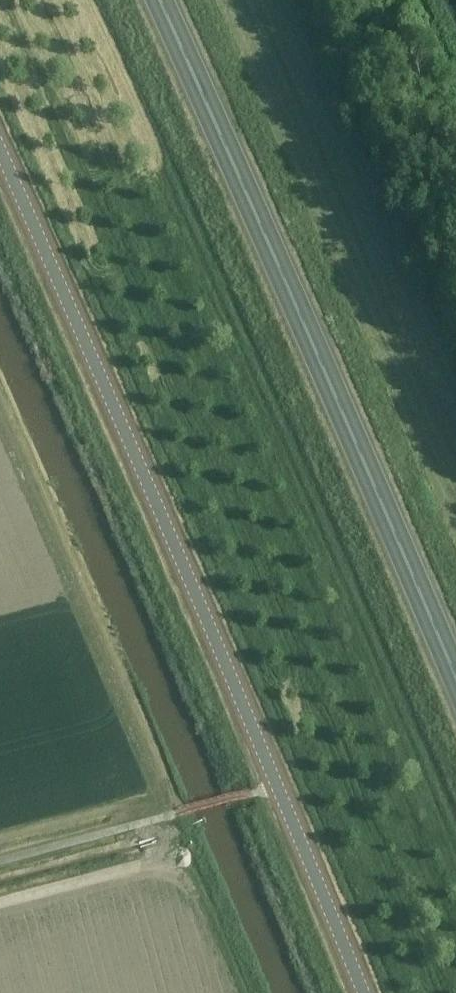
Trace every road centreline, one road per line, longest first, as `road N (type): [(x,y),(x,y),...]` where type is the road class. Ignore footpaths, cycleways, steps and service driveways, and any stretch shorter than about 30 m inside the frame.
road 1 (unclassified): [(359,992),(0,171)]
road 2 (trunk): [(455,680),(162,0)]
road 3 (track): [(0,901),(131,866)]

